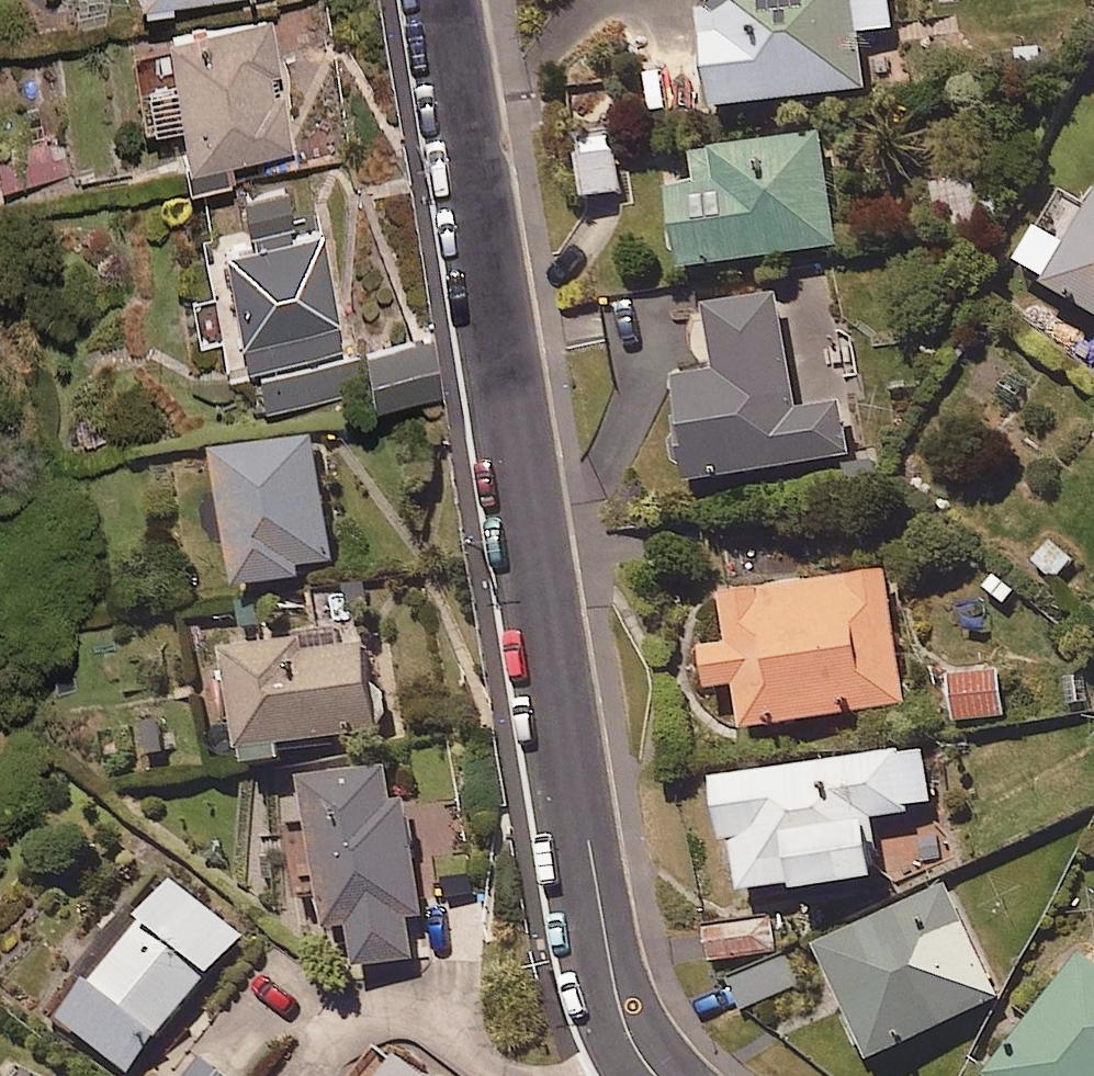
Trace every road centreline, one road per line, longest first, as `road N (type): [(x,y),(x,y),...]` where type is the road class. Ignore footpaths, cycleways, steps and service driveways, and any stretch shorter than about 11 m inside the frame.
road 1 (residential): [(438,0),(613,993),(657,1075)]

